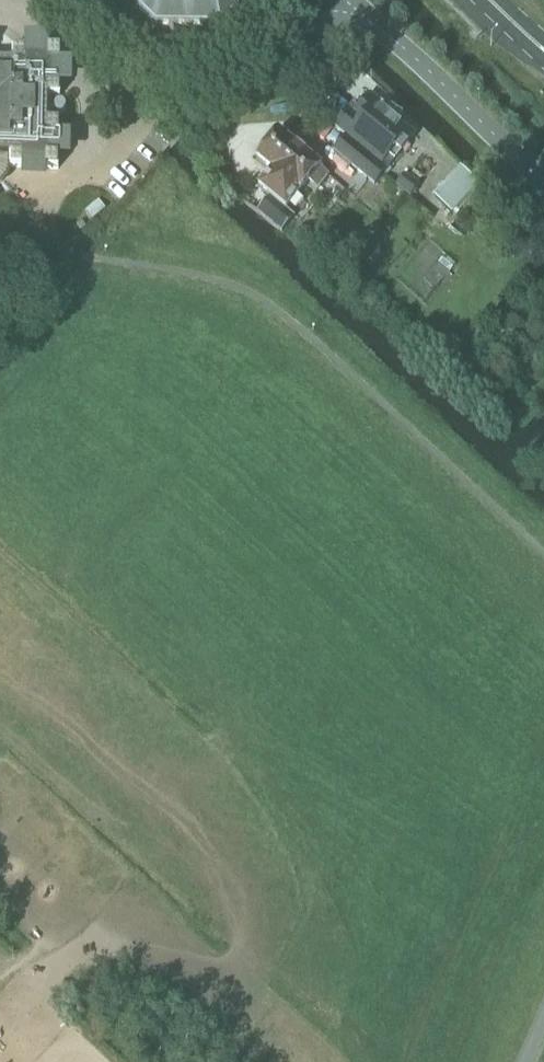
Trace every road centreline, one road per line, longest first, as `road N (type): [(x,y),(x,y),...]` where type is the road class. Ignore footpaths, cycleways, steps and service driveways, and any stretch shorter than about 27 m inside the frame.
road 1 (residential): [(85,256),(56,240),(51,216),(161,99),(181,52)]
road 2 (residential): [(543,184),(374,21)]
road 3 (residential): [(181,52),(314,17),(374,21)]
road 4 (residential): [(70,0),(107,29),(181,52)]

